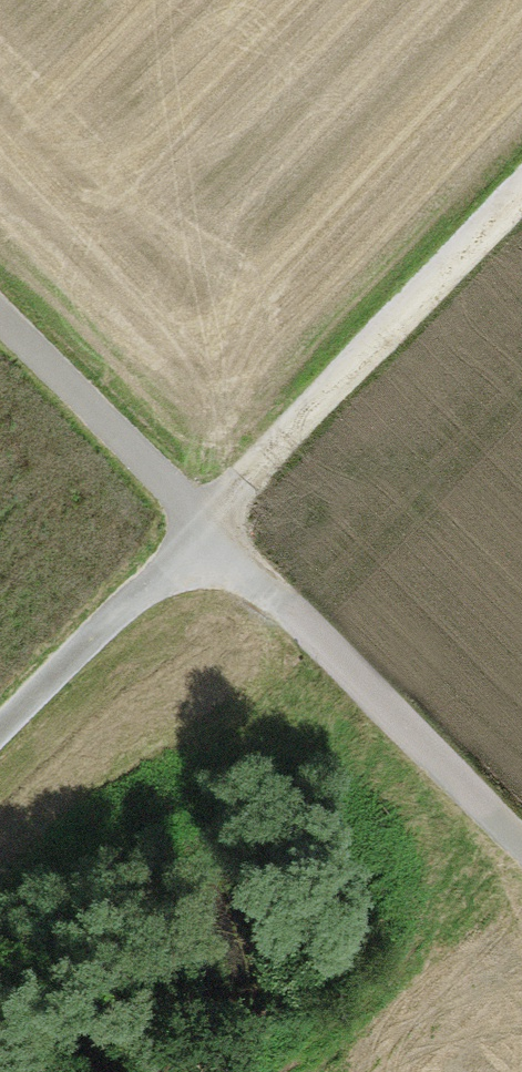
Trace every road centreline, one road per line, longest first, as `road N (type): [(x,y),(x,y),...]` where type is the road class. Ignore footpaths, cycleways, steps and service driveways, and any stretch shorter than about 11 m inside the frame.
road 1 (track): [(521,185),(0,723)]
road 2 (track): [(0,331),(521,860)]

